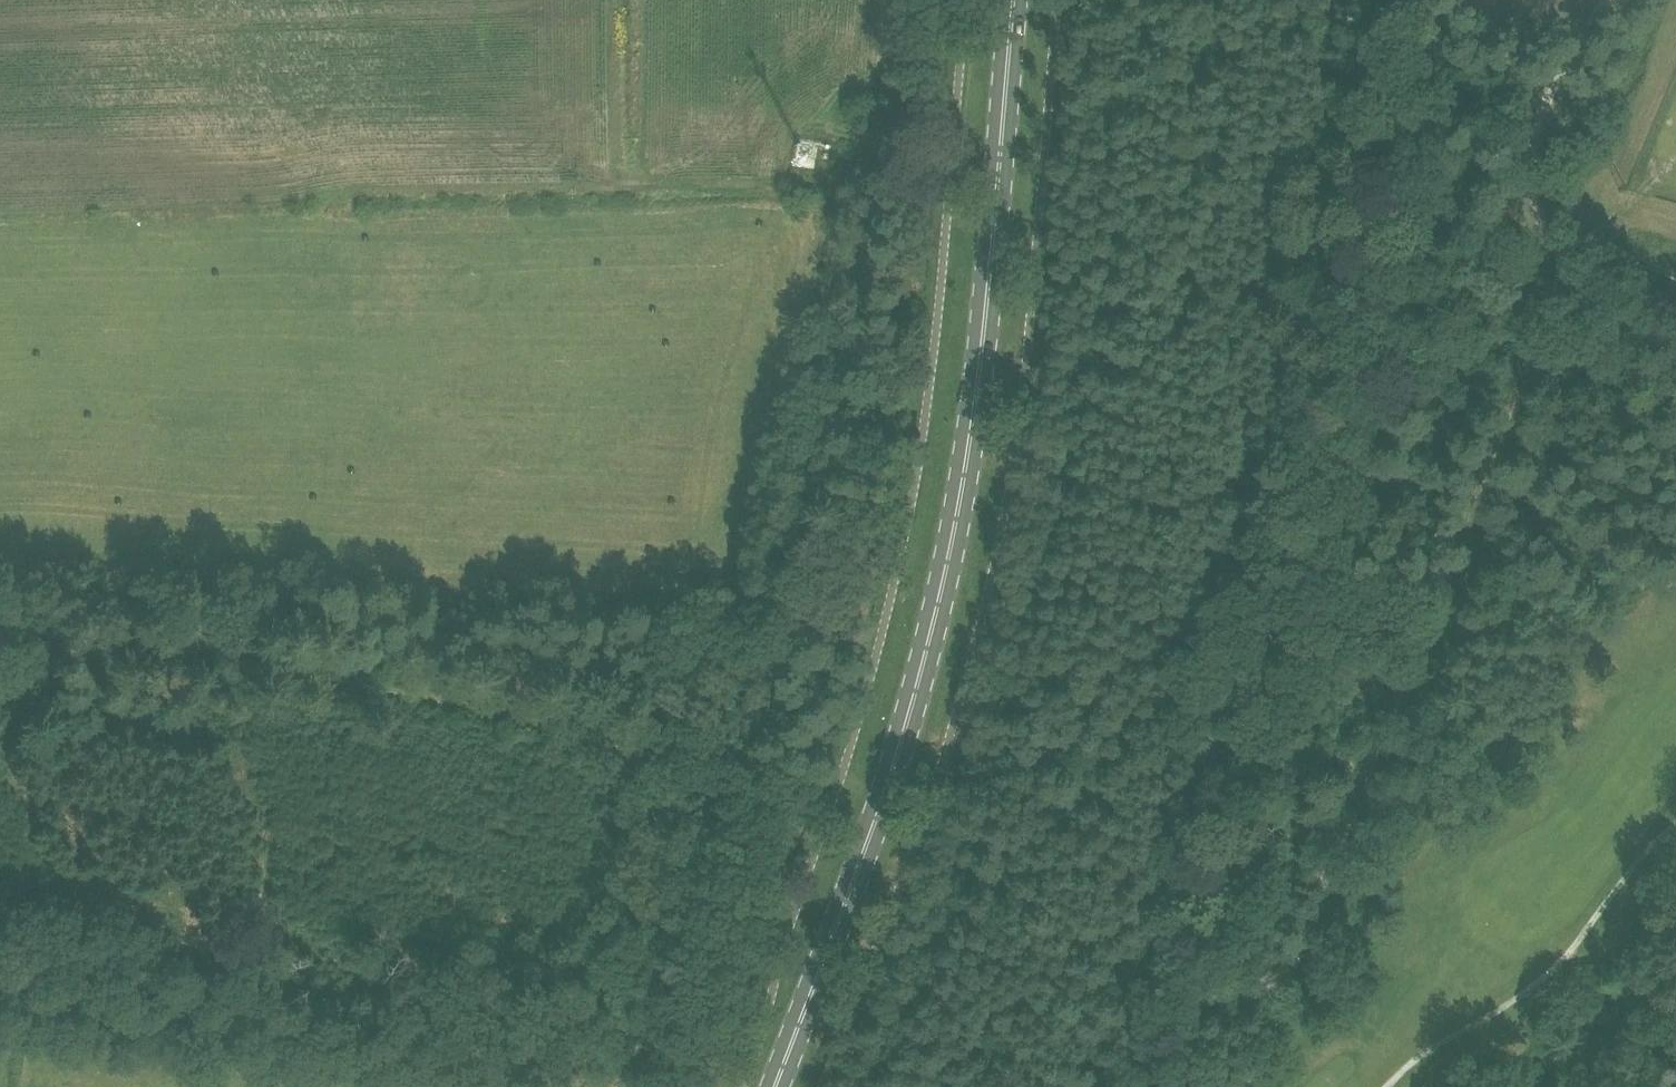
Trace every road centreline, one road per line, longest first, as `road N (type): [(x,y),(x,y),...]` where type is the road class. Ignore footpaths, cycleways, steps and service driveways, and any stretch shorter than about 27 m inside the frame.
road 1 (primary): [(770,1086),(920,694),(987,336),(1015,0)]

